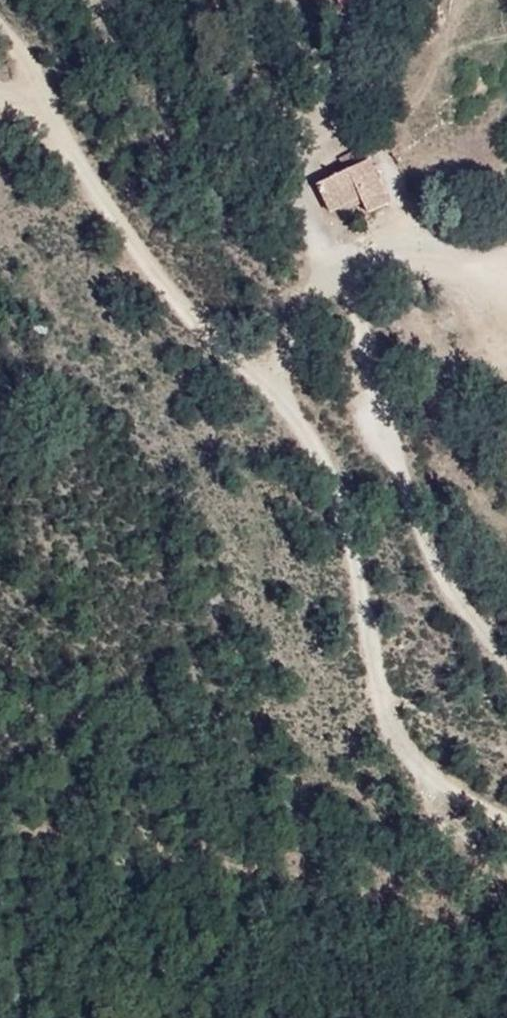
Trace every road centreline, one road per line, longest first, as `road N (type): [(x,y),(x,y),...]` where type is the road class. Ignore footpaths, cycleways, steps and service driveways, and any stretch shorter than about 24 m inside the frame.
road 1 (track): [(413,756),(387,712),(370,653),(342,478),(277,391),(188,309),(93,192),(0,52)]
road 2 (track): [(506,657),(443,590),(331,293),(330,262),(371,245),(420,254)]

